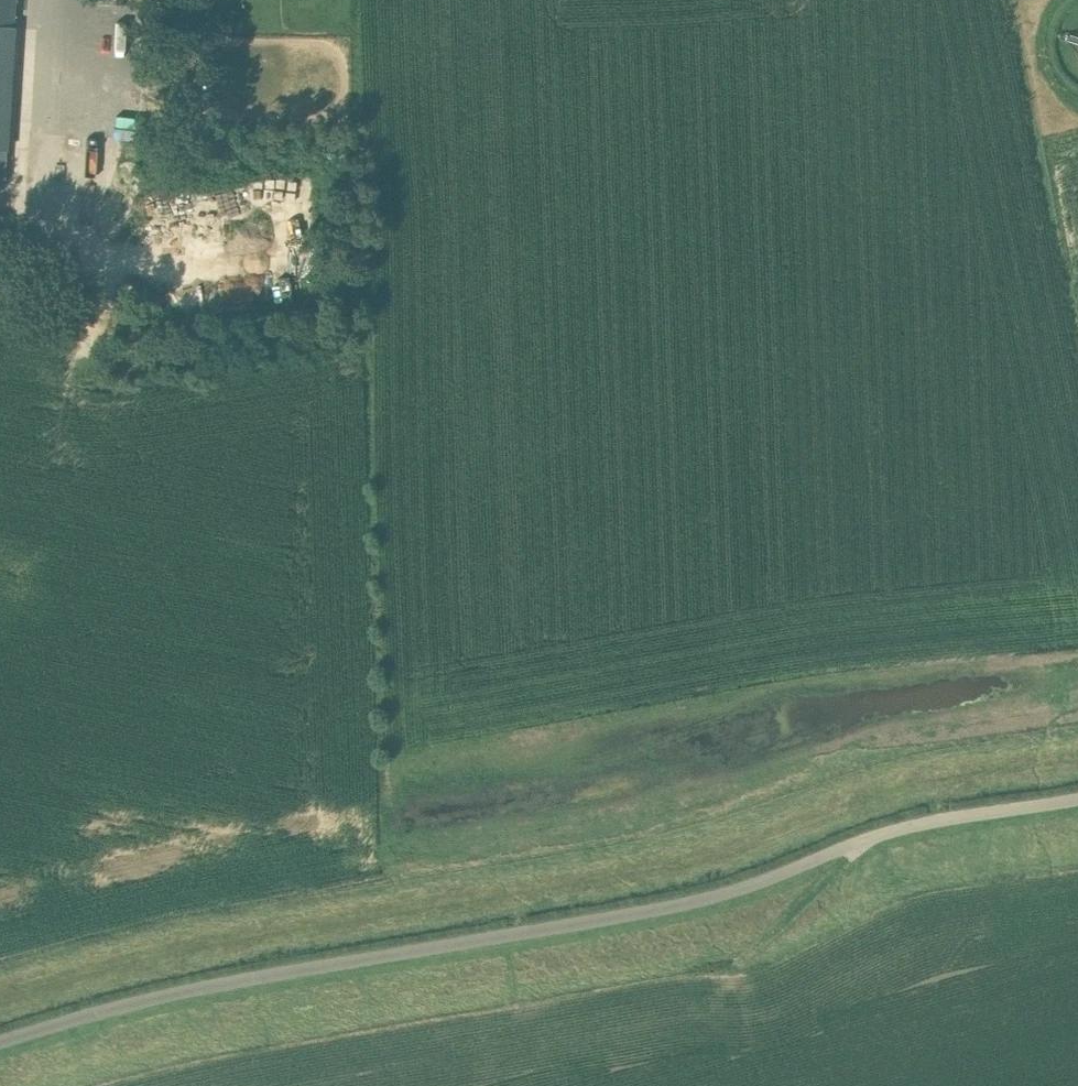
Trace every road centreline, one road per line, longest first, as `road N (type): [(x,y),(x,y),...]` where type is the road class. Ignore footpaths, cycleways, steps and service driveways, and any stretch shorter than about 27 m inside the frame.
road 1 (unclassified): [(0,1043),(338,963),(679,907),(895,829),(1077,799)]

